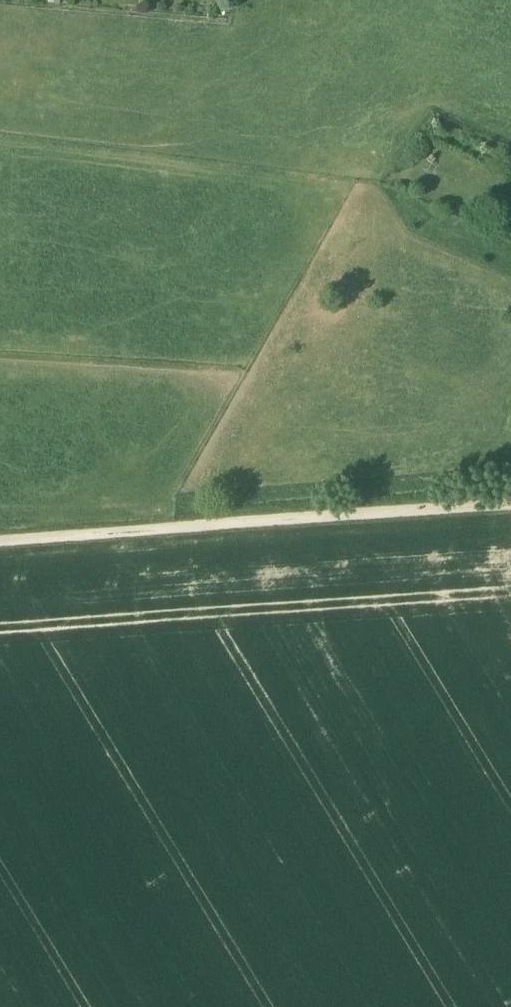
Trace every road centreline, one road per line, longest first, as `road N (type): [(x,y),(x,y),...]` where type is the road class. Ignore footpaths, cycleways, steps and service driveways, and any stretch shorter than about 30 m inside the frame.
road 1 (track): [(510,505),(0,540)]

